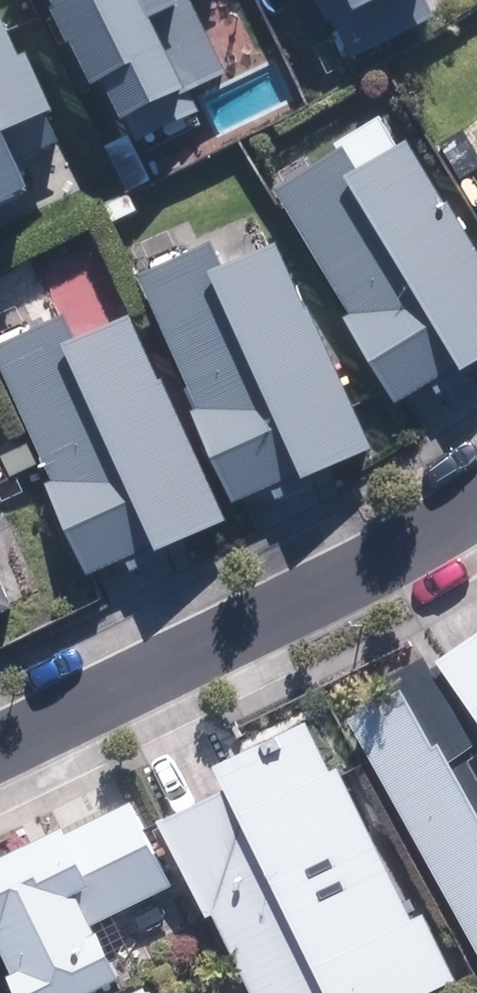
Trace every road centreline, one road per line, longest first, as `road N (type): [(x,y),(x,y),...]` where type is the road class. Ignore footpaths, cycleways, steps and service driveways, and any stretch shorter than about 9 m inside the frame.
road 1 (residential): [(0,747),(245,626),(476,492)]

